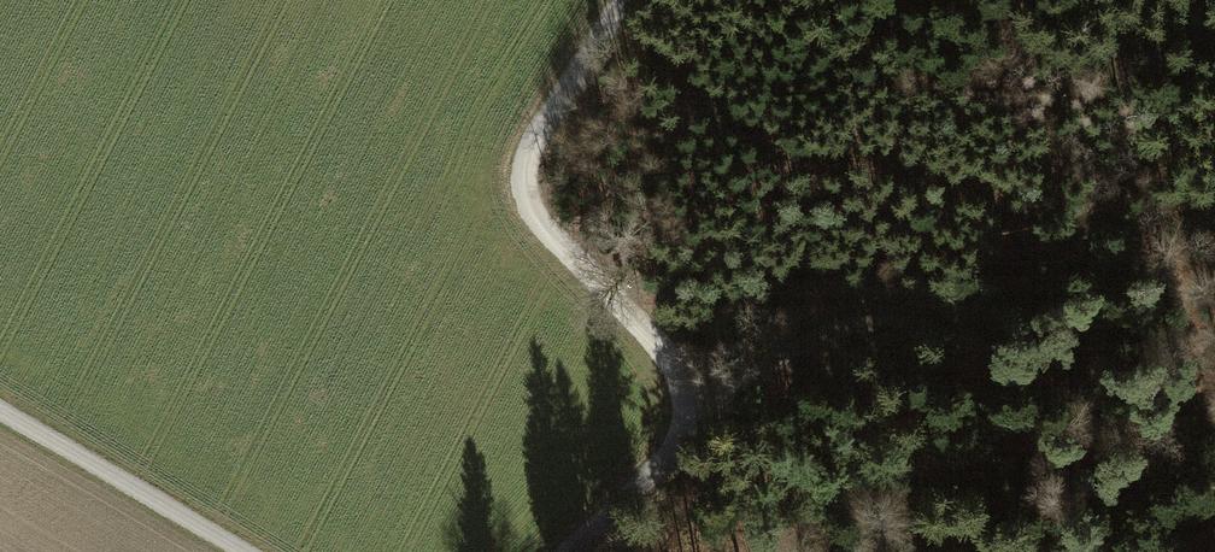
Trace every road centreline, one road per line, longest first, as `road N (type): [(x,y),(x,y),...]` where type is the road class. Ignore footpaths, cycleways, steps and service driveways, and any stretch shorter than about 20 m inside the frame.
road 1 (track): [(569,551),(774,359),(816,333),(899,320),(952,333),(1021,382),(1165,551)]
road 2 (track): [(714,415),(542,227),(532,203),(527,176),(541,134),(626,0)]
road 3 (track): [(236,551),(0,416)]

